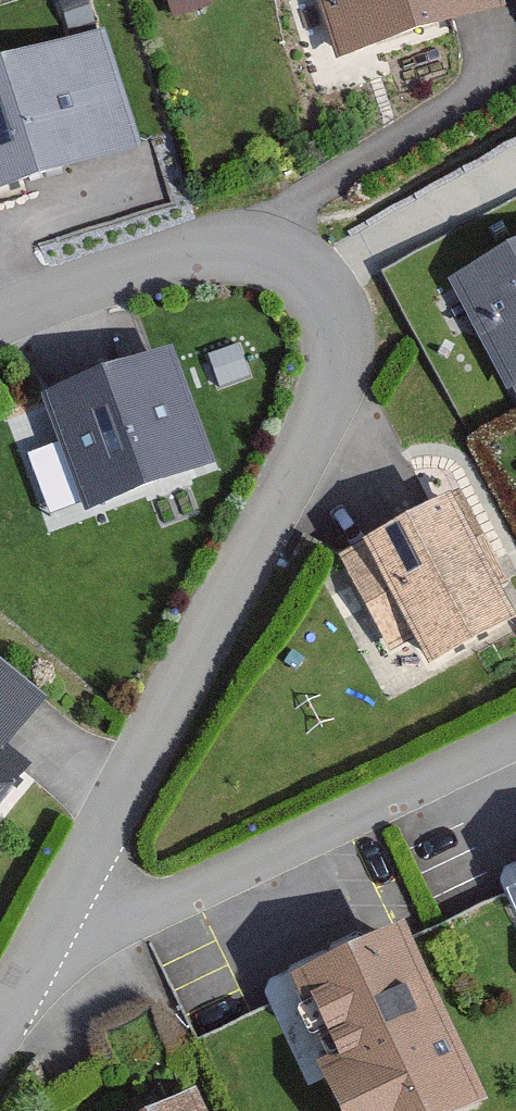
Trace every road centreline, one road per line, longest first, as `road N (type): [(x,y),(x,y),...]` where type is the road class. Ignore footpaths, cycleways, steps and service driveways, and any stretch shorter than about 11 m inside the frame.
road 1 (residential): [(0,320),(181,249),(263,244),(292,254),(331,296),(338,355),(326,398),(0,1022)]

